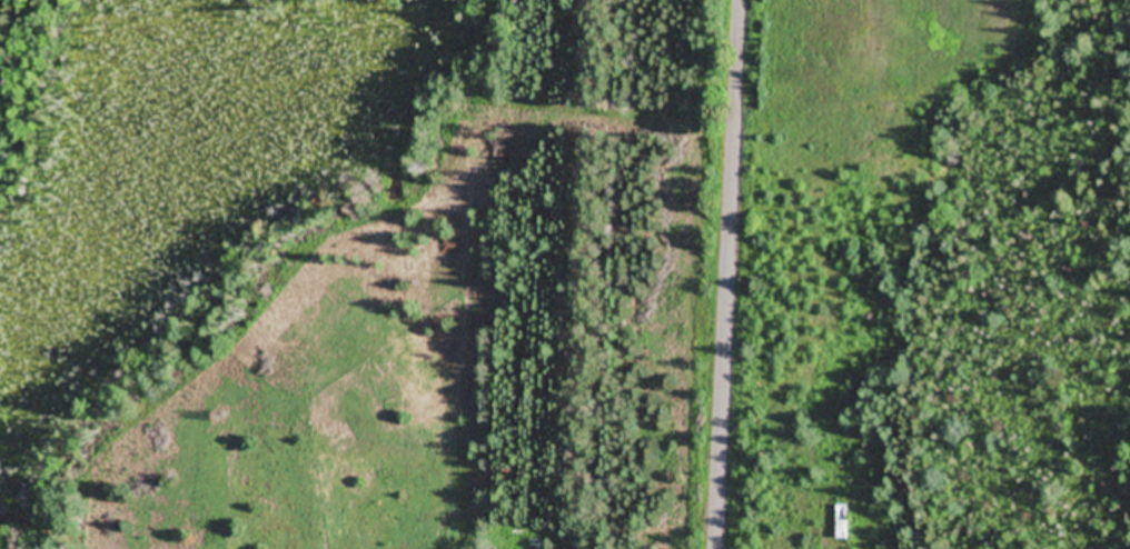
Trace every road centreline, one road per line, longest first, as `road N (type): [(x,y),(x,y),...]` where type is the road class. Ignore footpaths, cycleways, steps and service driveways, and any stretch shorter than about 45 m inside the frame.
road 1 (residential): [(740,0),(715,548)]

